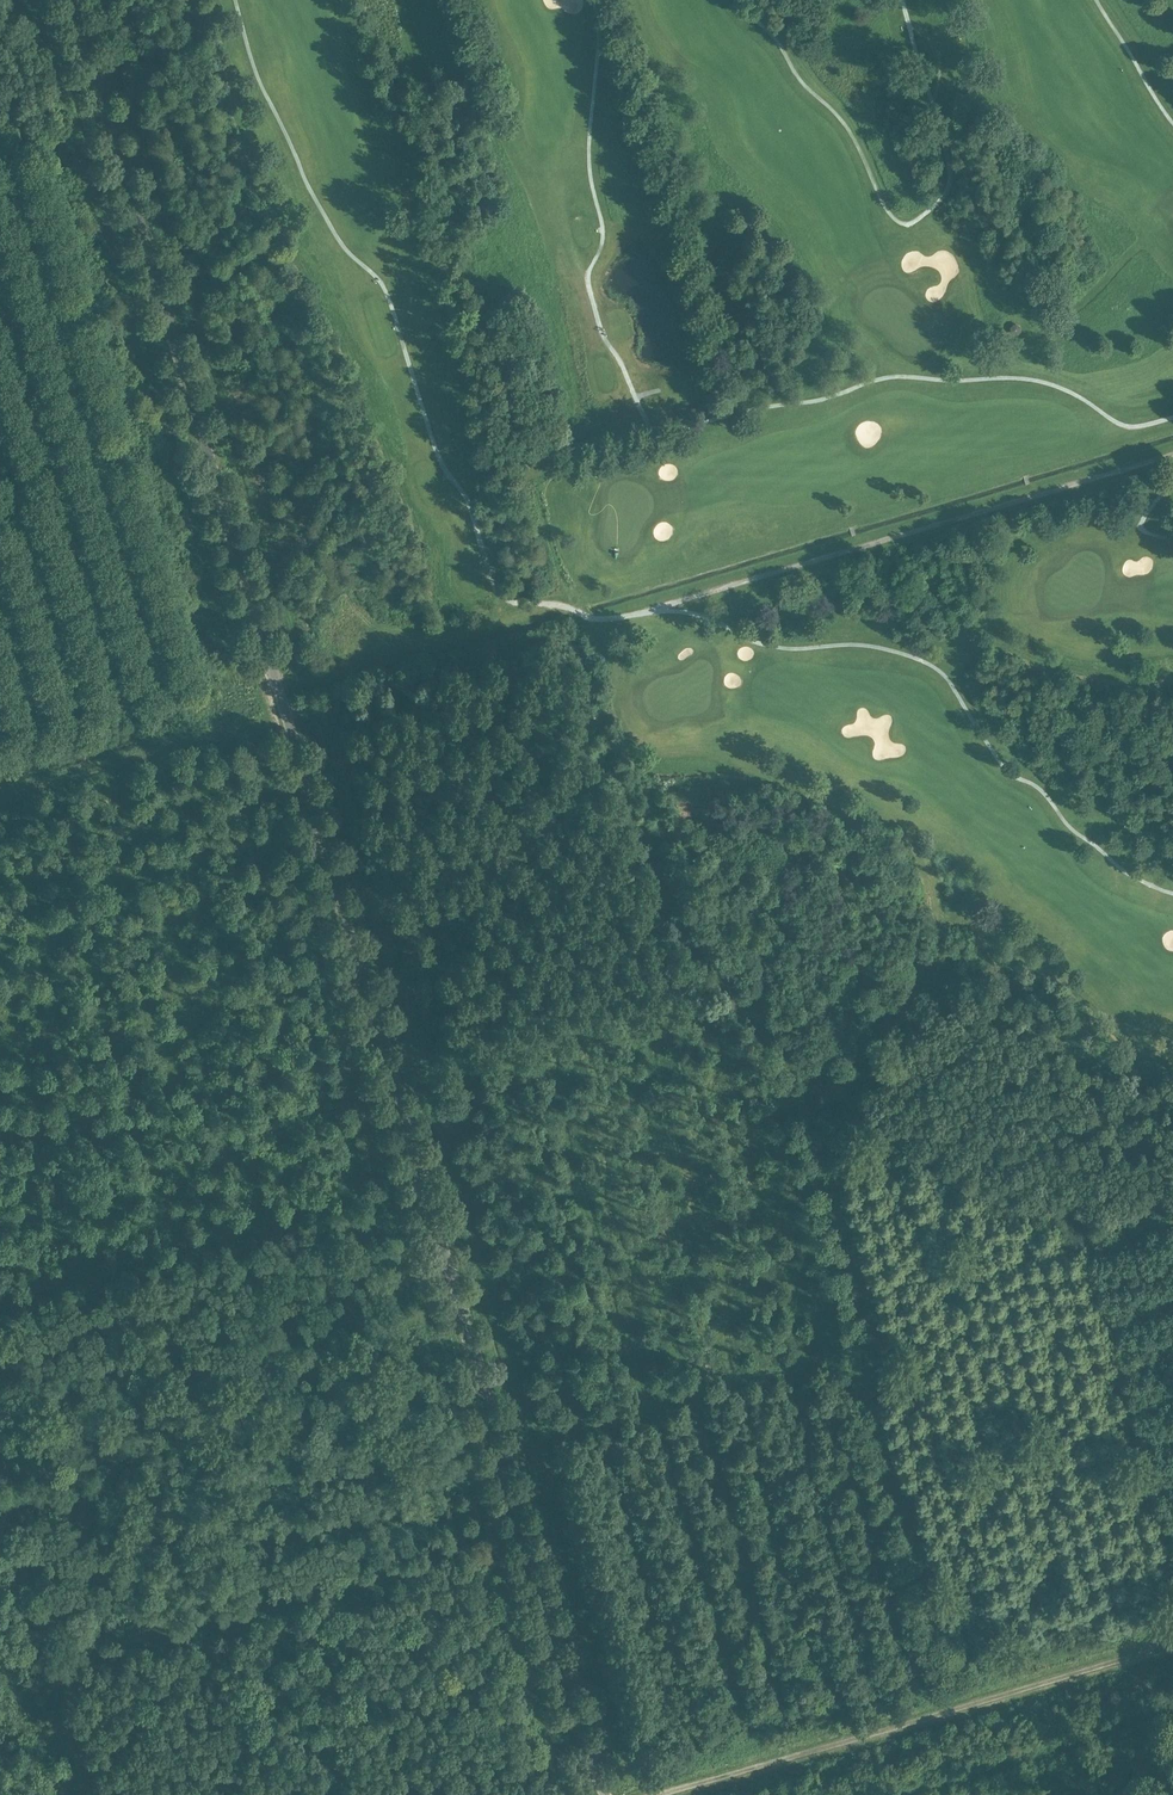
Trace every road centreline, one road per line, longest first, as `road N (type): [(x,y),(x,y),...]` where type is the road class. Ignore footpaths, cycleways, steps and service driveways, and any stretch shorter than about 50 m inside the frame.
road 1 (tertiary): [(604,1794),(265,618),(76,0)]
road 2 (track): [(1172,1645),(661,1794)]

